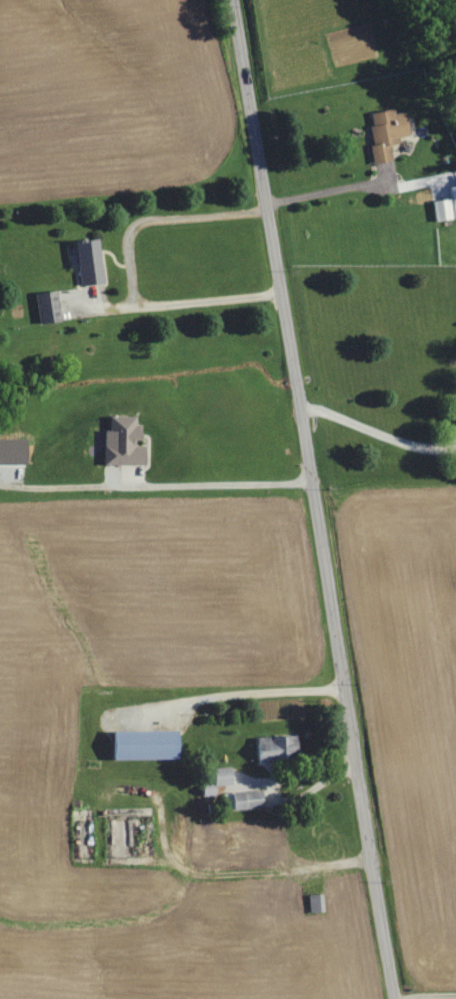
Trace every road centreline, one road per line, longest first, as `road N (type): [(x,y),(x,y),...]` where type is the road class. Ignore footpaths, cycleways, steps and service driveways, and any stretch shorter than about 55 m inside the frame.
road 1 (tertiary): [(398,998),(227,0)]

